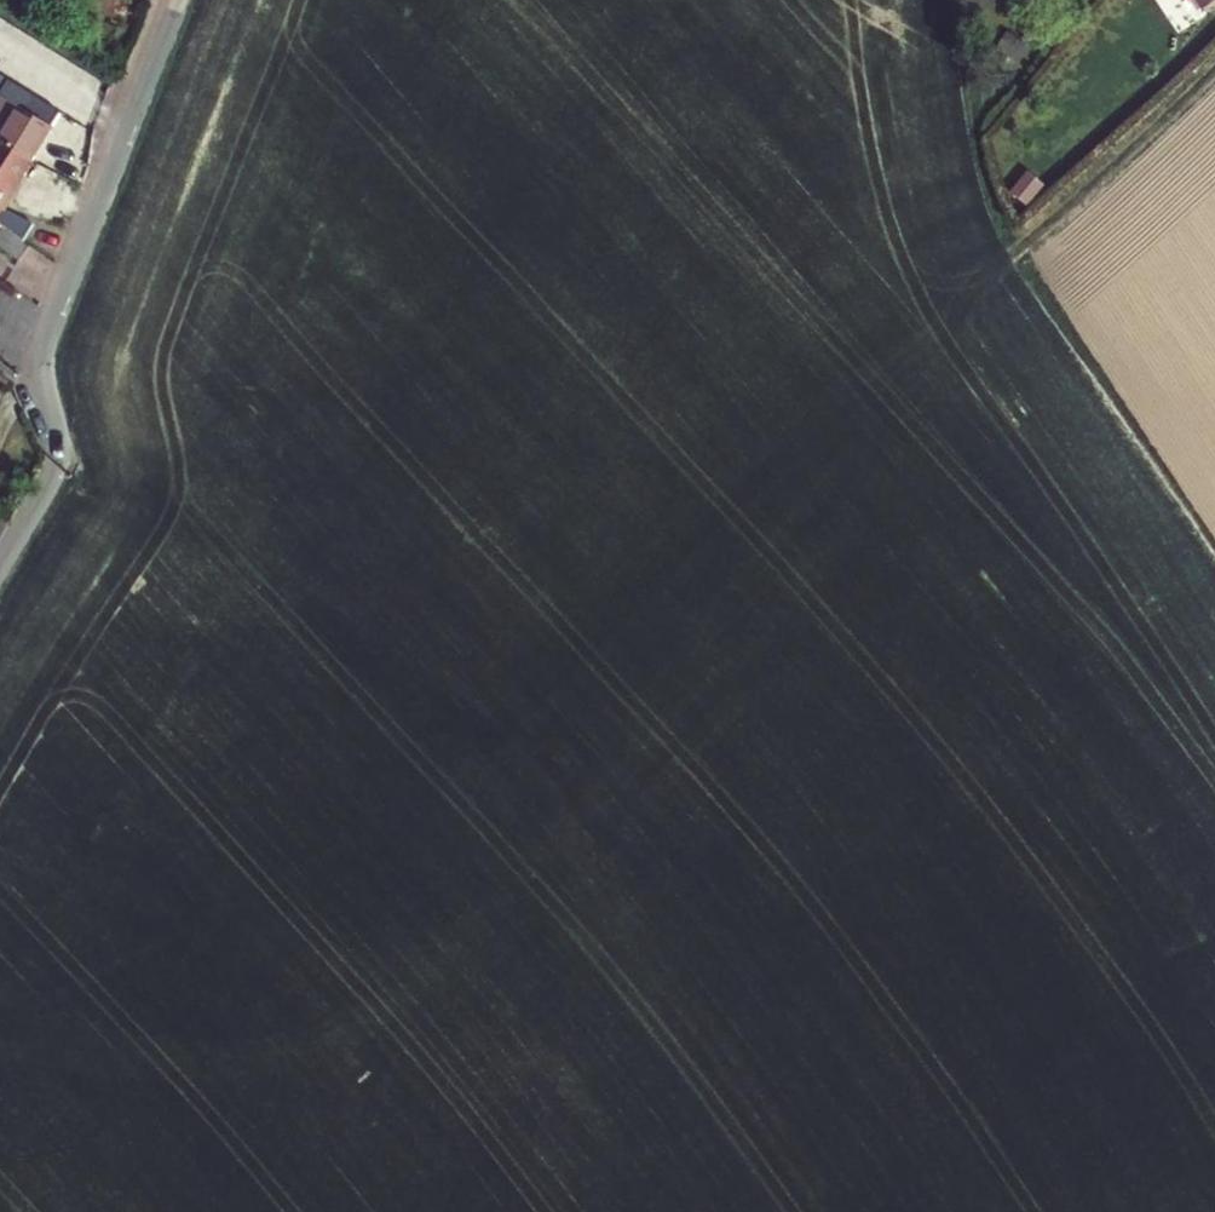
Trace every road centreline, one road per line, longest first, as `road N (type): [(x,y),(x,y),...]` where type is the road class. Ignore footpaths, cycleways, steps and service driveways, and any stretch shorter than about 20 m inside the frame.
road 1 (residential): [(179,0),(42,350),(59,454),(0,567)]

